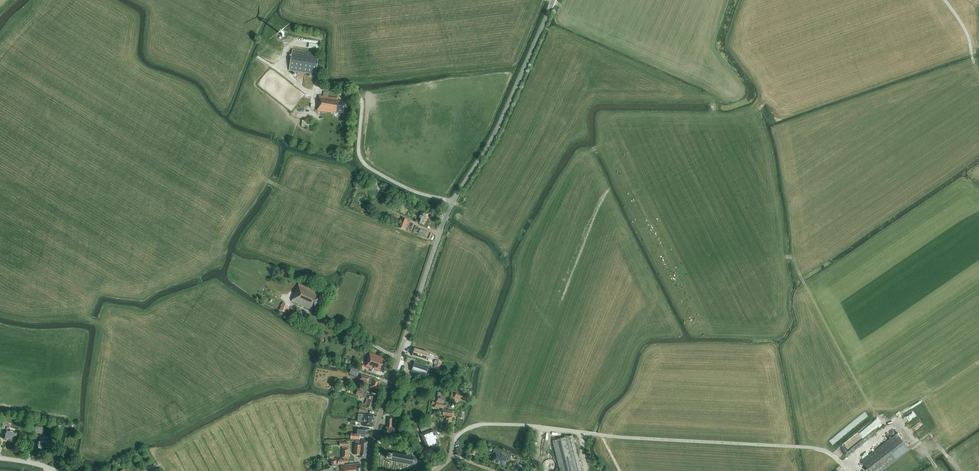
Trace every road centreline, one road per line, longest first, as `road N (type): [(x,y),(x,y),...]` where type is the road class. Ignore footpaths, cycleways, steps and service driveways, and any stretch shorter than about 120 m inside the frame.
road 1 (tertiary): [(370,470),(444,221),(496,131),(554,0)]
road 2 (unclassified): [(847,468),(821,450),(521,425),(475,426),(453,438)]

